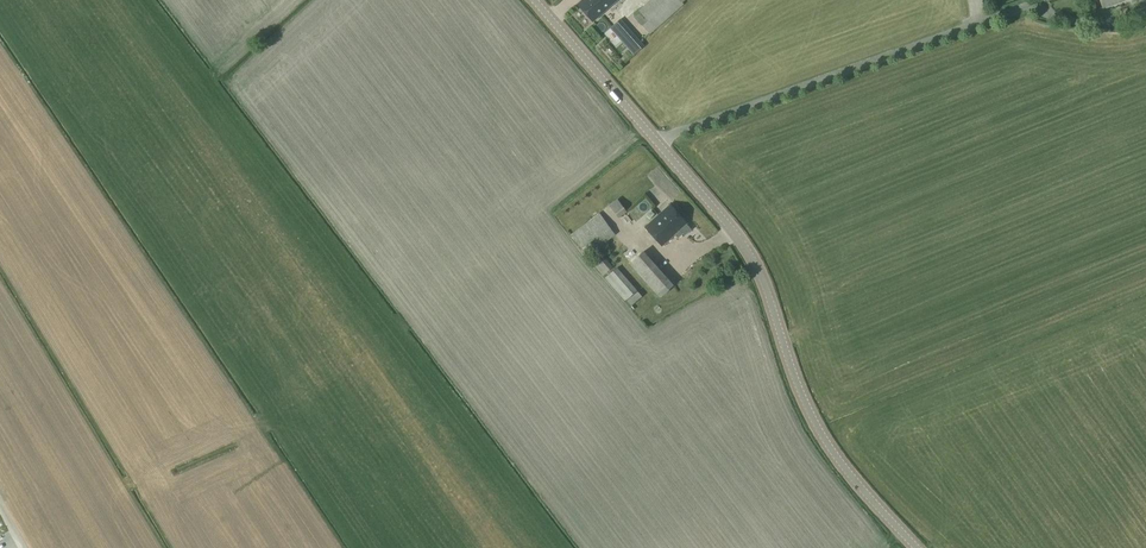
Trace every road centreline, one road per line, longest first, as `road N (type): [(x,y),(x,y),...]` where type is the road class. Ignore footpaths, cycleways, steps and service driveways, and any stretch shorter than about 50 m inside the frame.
road 1 (tertiary): [(916,547),(827,446),(799,392),(757,267),(656,142)]
road 2 (unclassified): [(656,142),(1039,0)]
road 3 (tertiary): [(656,142),(534,0)]

